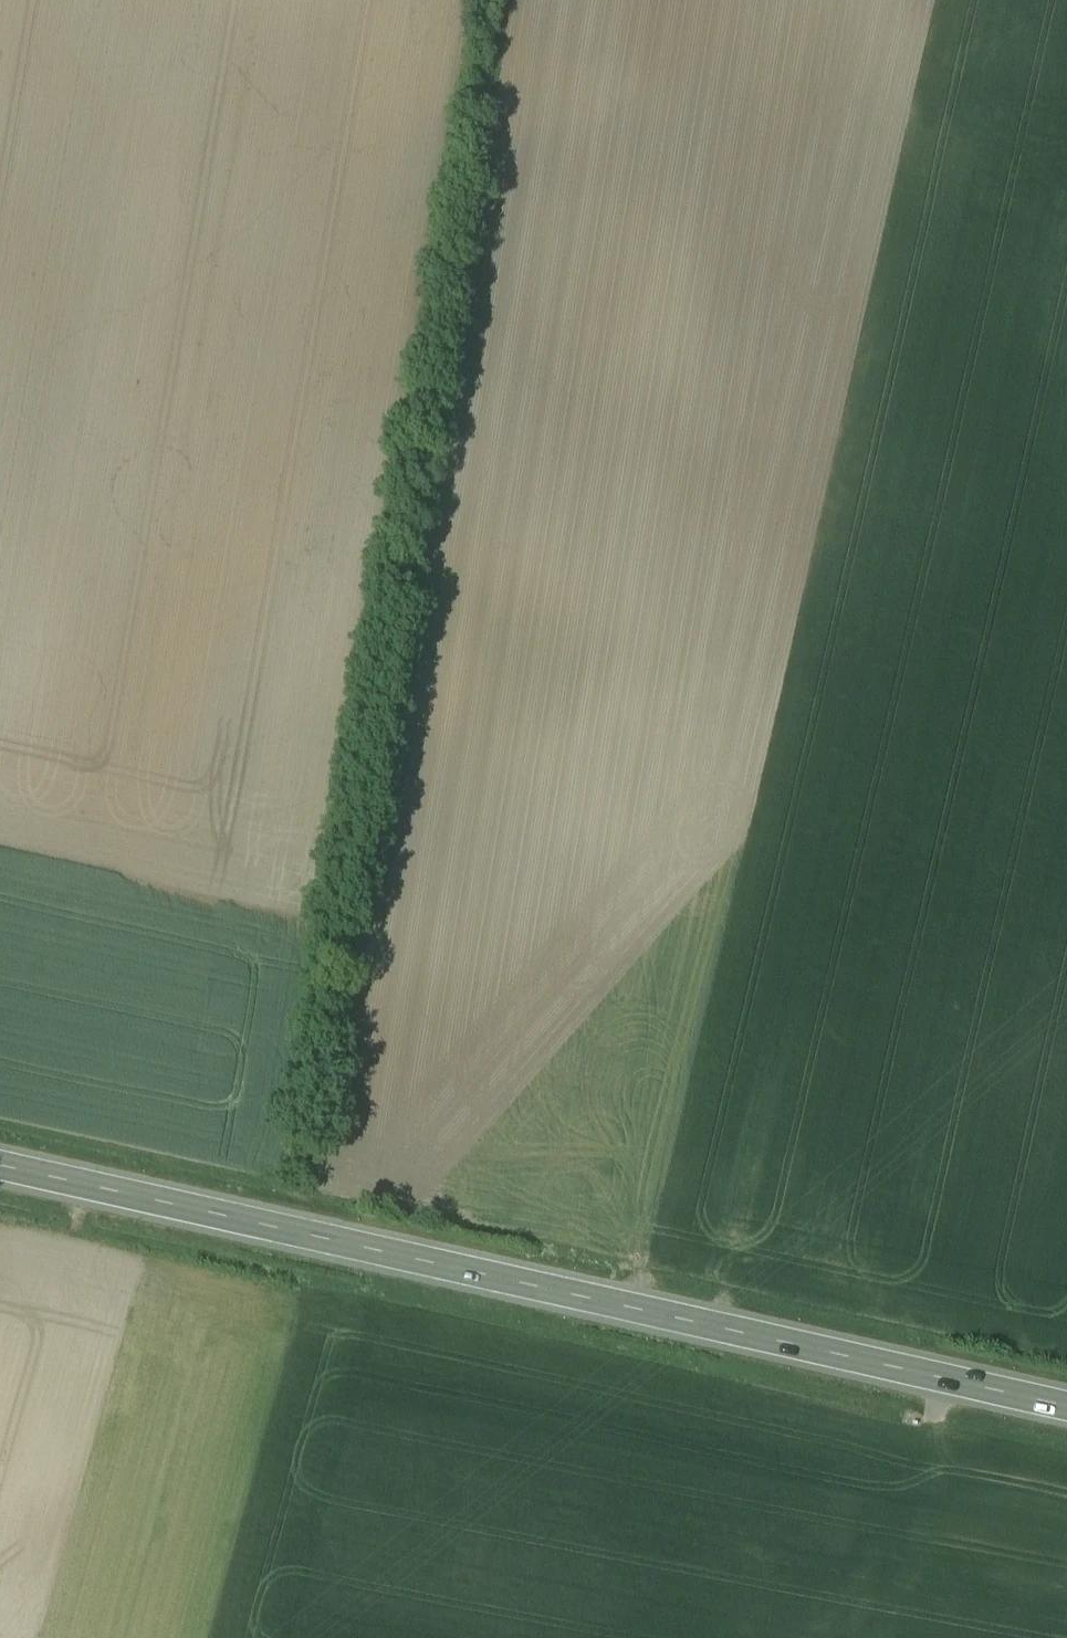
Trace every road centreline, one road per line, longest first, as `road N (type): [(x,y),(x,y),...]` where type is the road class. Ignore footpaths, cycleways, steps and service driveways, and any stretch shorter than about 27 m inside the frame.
road 1 (secondary): [(0,1168),(1066,1409)]

